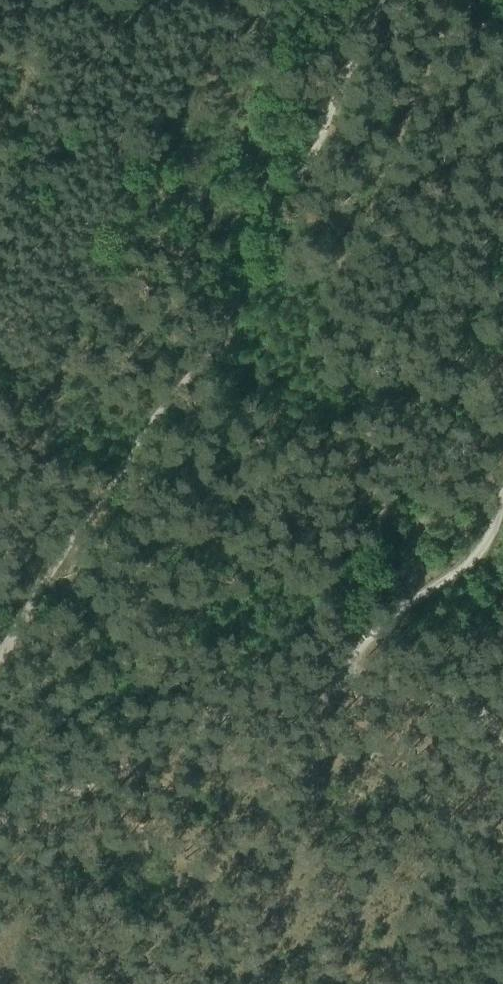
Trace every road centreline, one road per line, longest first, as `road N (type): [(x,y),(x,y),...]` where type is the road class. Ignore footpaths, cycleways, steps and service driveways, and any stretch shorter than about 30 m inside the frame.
road 1 (track): [(502,209),(433,459),(331,687)]
road 2 (track): [(0,819),(96,788),(212,719),(331,687)]
road 3 (track): [(331,687),(453,700),(502,730)]

